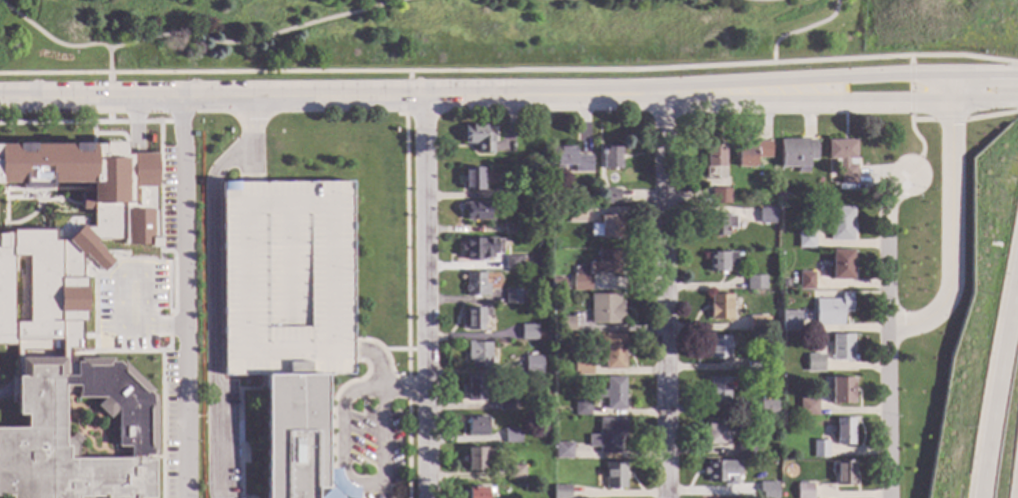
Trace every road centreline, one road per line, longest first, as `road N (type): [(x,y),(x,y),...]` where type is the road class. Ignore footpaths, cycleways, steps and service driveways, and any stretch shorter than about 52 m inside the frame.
road 1 (secondary): [(425,97),(0,98)]
road 2 (residential): [(665,497),(661,94)]
road 3 (residential): [(428,497),(425,97)]
road 4 (secondary): [(661,94),(1017,100)]
road 5 (residential): [(908,174),(891,189),(886,215),(889,497)]
road 6 (secondary): [(948,76),(661,94)]
road 7 (secondary): [(661,94),(425,97)]
road 8 (motorway): [(1017,273),(980,497)]
road 9 (residential): [(937,311),(951,281),(949,102)]

